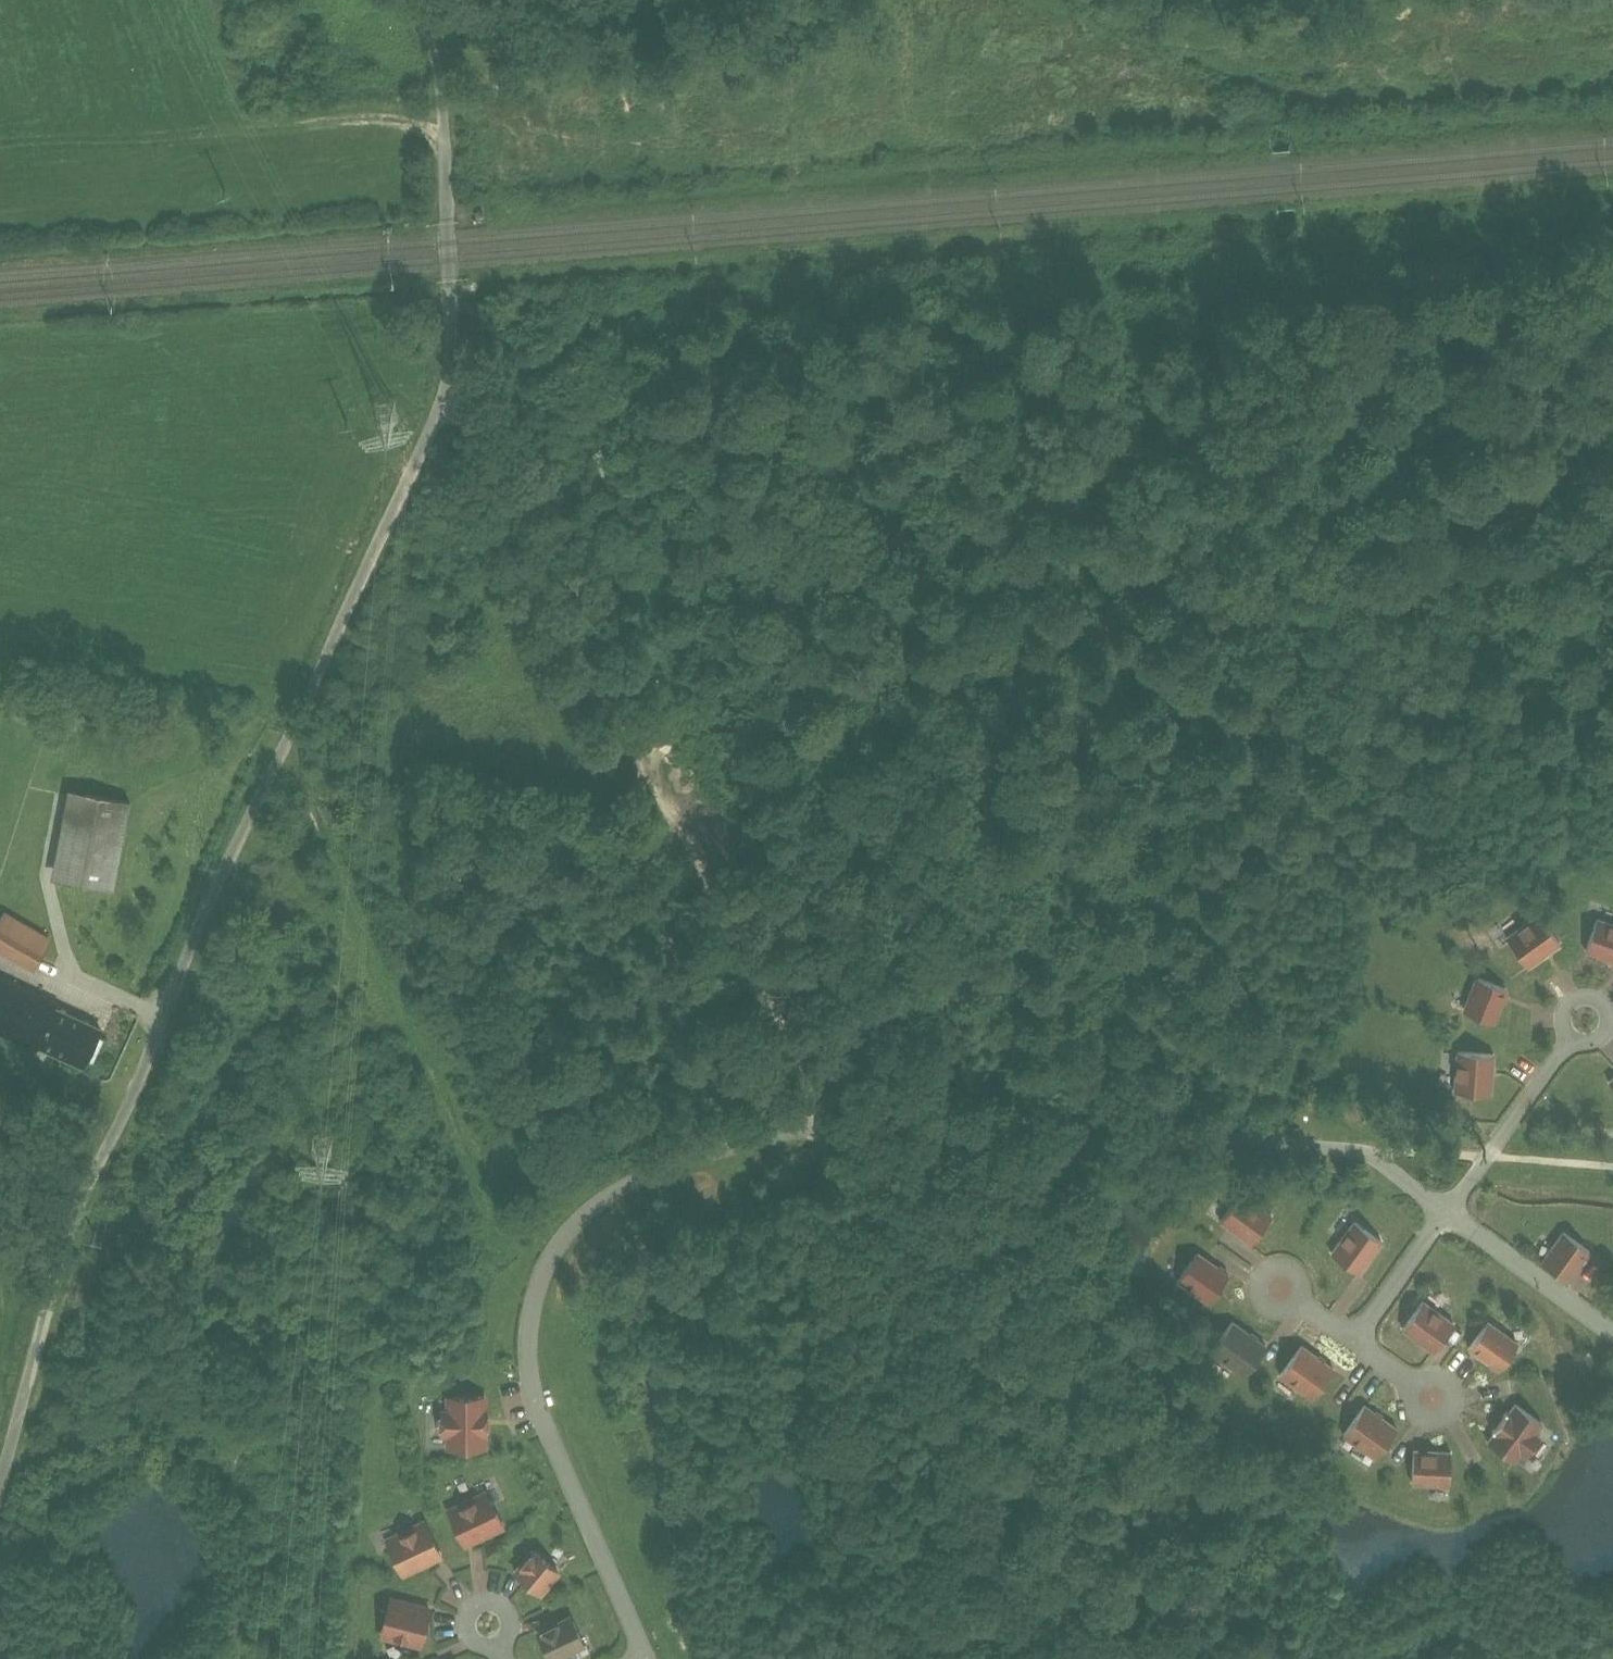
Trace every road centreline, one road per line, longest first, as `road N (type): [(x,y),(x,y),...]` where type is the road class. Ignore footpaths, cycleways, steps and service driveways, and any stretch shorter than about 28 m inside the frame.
road 1 (track): [(408,0),(433,56),(442,132),(451,335),(444,384),(360,581),(264,767),(208,940),(77,1208),(0,1483)]
road 2 (residential): [(643,1653),(543,1395),(537,1335),(547,1255),(592,1199),(651,1164),(831,1107),(954,1102),(1368,1142),(1446,1202)]
road 3 (track): [(831,1107),(444,384)]
road 4 (track): [(831,1107),(894,1444),(911,1658)]
road 5 (track): [(1368,1142),(1612,1161)]
road 6 (residential): [(1576,1034),(1492,1154),(1446,1202)]
road 7 (residential): [(1446,1202),(1612,1323)]
road 8 (residential): [(1446,1202),(1356,1333)]
road 9 (residential): [(1303,1293),(1285,1305),(1264,1299),(1257,1281),(1262,1267),(1281,1257),(1298,1263),(1306,1280)]
road 10 (residential): [(492,1640),(472,1632),(468,1600),(488,1590),(505,1596),(513,1614),(506,1631)]
road 11 (residential): [(1576,1034),(1560,1012),(1564,998),(1583,987),(1601,994),(1609,1011),(1602,1029)]

